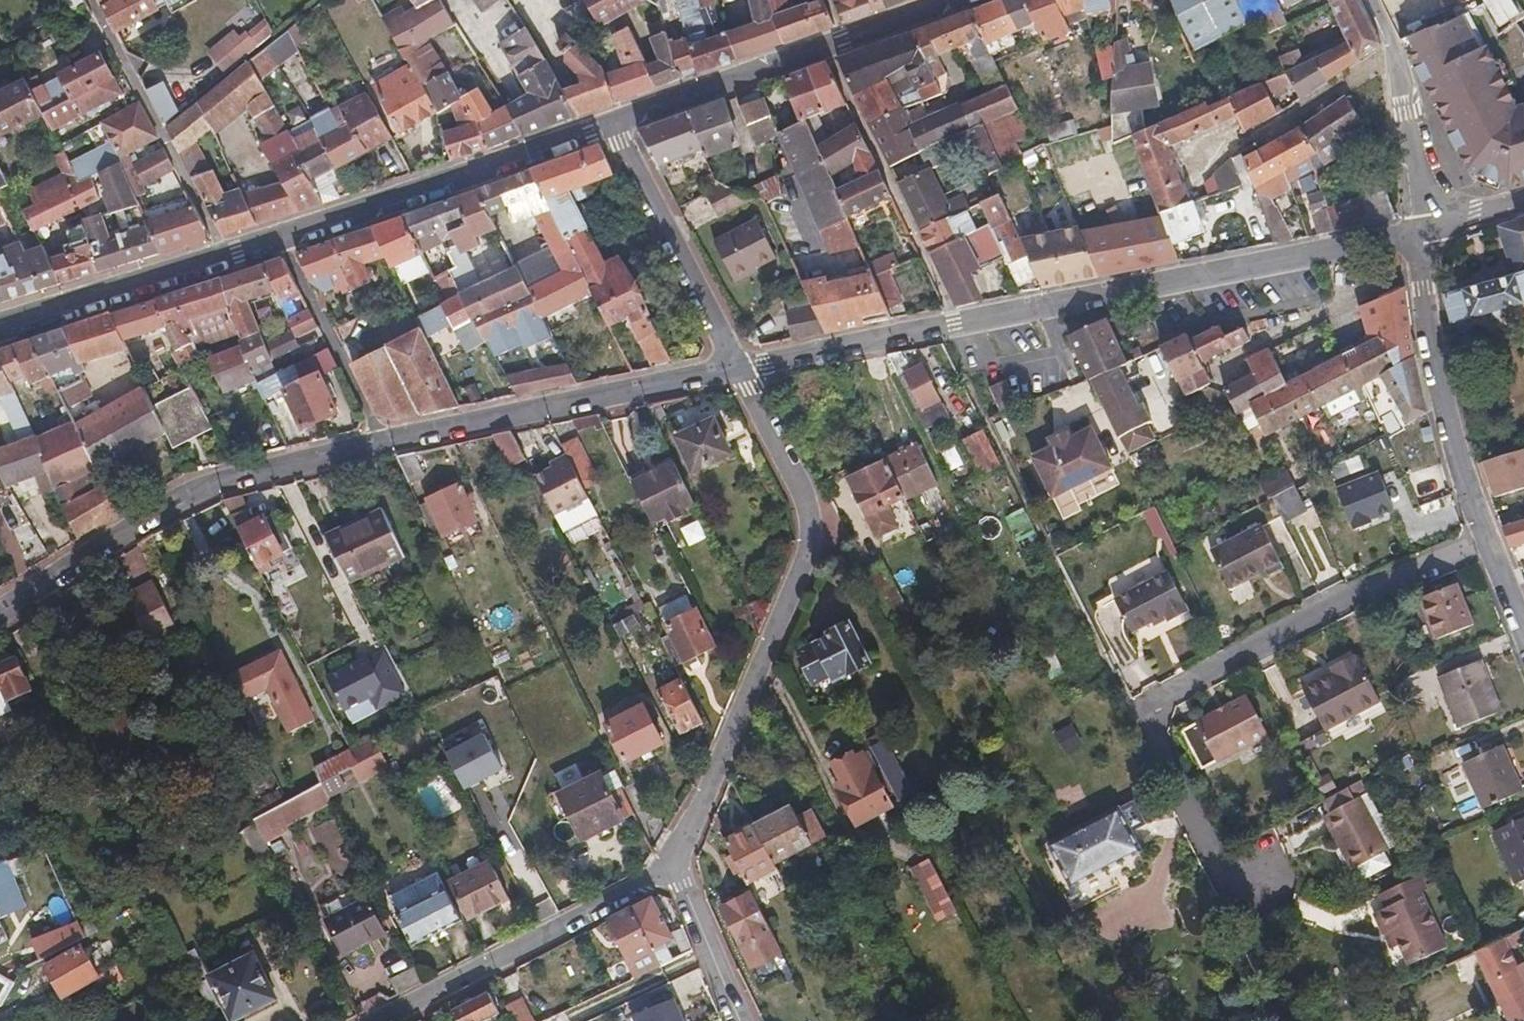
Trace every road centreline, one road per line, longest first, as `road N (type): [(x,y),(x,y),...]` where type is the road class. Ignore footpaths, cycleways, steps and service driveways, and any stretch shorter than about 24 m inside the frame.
road 1 (tertiary): [(733,369),(197,485),(0,609)]
road 2 (tertiary): [(1422,227),(733,369)]
road 3 (residential): [(1490,538),(1343,599),(1156,707),(1151,733),(1214,859),(1258,878)]
road 4 (residential): [(744,388),(803,499),(809,541),(677,864)]
road 5 (tertiary): [(226,257),(609,125)]
road 6 (tertiary): [(609,125),(952,0)]
road 7 (residential): [(677,864),(377,1020)]
road 8 (unclassified): [(91,0),(226,257)]
road 9 (residential): [(1422,269),(1453,436),(1490,538)]
road 10 (residential): [(609,125),(733,369)]
road 11 (tertiary): [(0,328),(226,257)]
road 12 (residential): [(1373,0),(1396,47),(1422,227)]
road 13 (residential): [(1224,363),(1422,269)]
road 14 (residential): [(741,1020),(677,864)]

